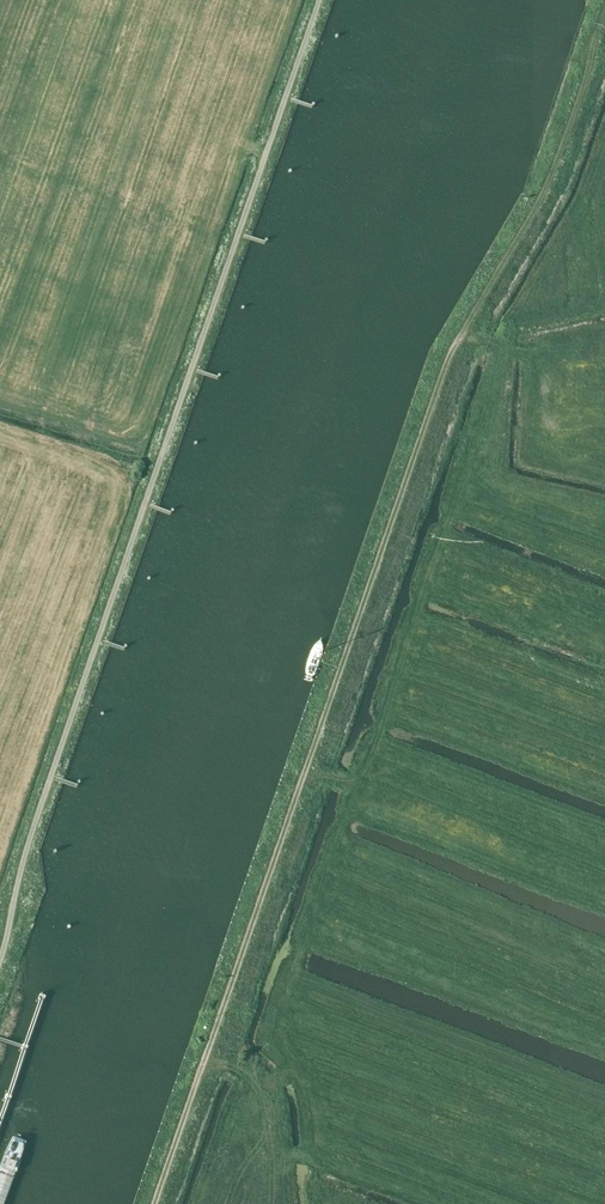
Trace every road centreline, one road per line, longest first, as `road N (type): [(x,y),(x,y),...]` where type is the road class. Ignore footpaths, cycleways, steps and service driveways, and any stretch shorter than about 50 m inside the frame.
road 1 (track): [(155,1203),(444,358),(523,235),(576,109),(598,0)]
road 2 (unclassified): [(319,0),(28,839),(0,960)]

